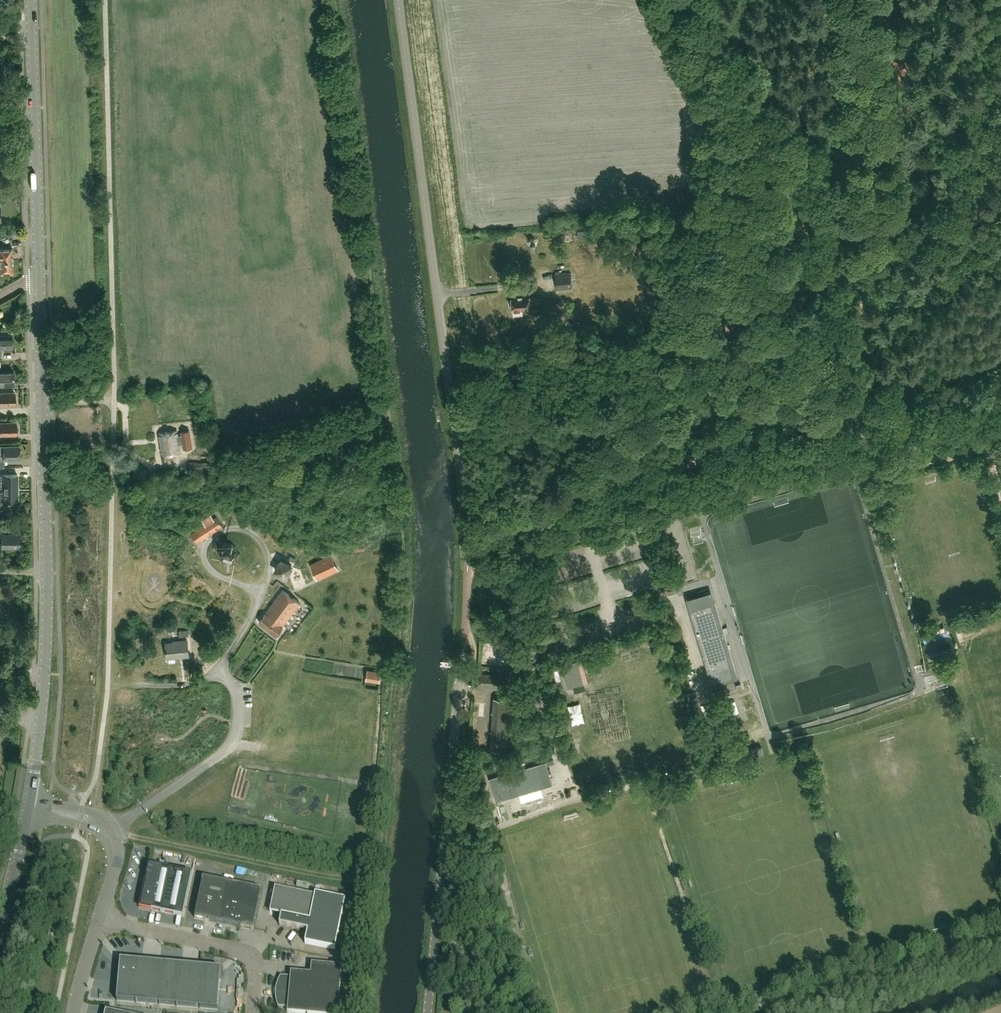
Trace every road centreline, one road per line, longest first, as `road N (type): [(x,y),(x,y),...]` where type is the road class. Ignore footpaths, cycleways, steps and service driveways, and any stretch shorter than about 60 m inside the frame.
road 1 (unclassified): [(476,541),(459,472),(396,0)]
road 2 (secondary): [(28,805),(47,610),(39,275)]
road 3 (track): [(870,401),(889,230),(868,0)]
road 4 (unclassified): [(426,1012),(460,677)]
road 5 (secondary): [(39,275),(30,0)]
road 6 (track): [(109,831),(376,886)]
road 7 (unclassified): [(252,1012),(253,956),(99,921)]
road 8 (unclassified): [(99,921),(117,857),(113,836),(97,820),(28,805)]
road 9 (track): [(855,406),(1000,352)]
road 10 (track): [(889,230),(985,261),(1000,281)]
road 11 (secondary): [(0,926),(28,805)]

